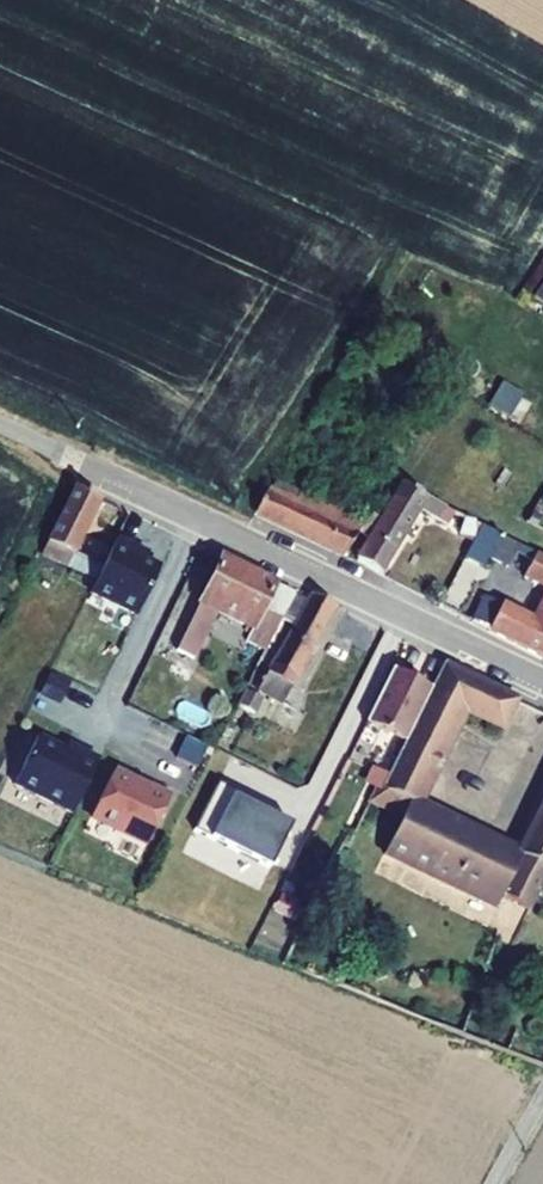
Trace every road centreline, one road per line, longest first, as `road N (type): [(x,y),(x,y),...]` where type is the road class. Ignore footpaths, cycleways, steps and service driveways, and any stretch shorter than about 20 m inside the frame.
road 1 (residential): [(0,420),(542,682)]

